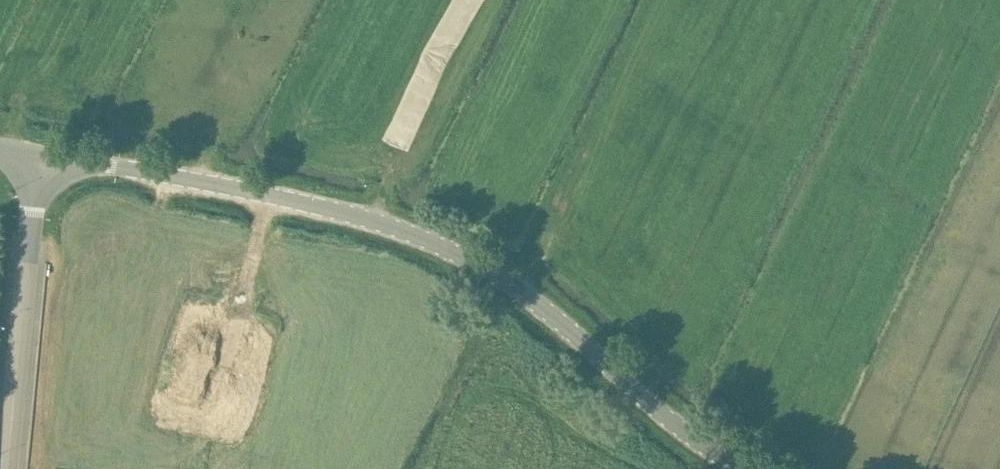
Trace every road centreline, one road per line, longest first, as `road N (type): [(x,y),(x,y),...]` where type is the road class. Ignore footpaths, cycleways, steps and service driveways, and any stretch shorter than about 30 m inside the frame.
road 1 (tertiary): [(750,468),(687,431),(506,280),(420,235),(296,199),(40,151)]
road 2 (unclassified): [(8,468),(40,151)]

